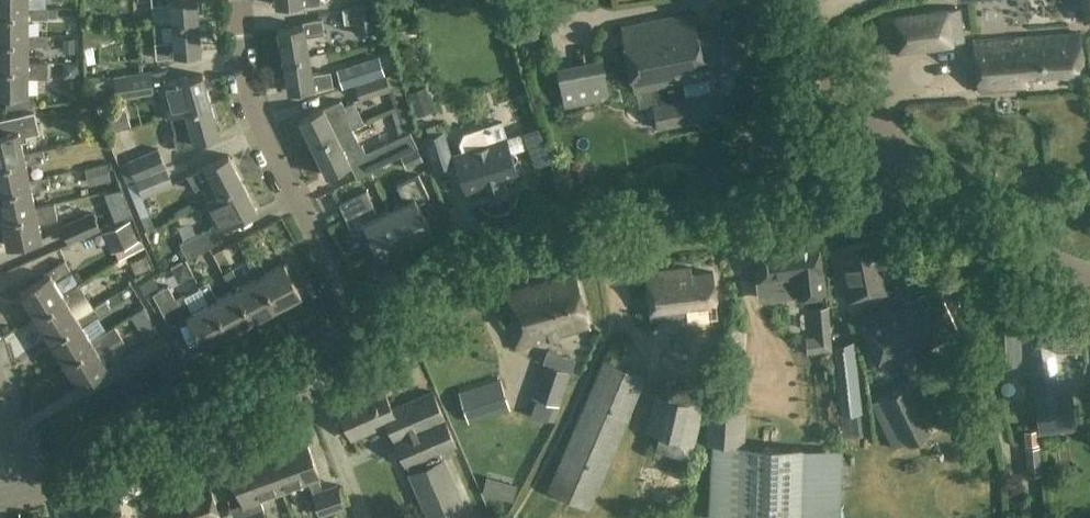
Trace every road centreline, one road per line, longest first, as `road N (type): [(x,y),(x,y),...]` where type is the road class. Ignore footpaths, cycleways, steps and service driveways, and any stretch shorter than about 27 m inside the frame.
road 1 (tertiary): [(364,331),(491,269),(585,239),(856,204)]
road 2 (tertiary): [(32,496),(364,331)]
road 3 (residential): [(364,331),(265,143),(243,79),(236,0)]
road 4 (residential): [(856,204),(903,251),(989,291),(1062,292),(1073,272)]
road 5 (tertiary): [(911,166),(843,86),(799,0)]
road 6 (tertiary): [(1073,272),(1027,249),(911,166)]

